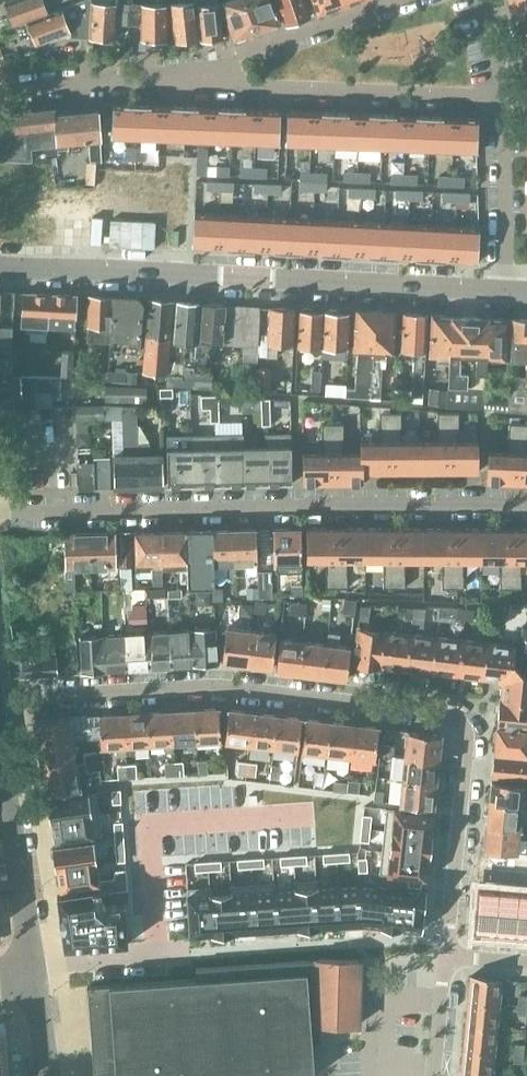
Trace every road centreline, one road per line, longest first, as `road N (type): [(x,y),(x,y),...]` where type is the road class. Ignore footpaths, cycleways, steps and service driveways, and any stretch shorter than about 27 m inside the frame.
road 1 (residential): [(449,953),(467,746),(457,723),(439,712),(217,687),(0,703)]
road 2 (residential): [(526,506),(0,510)]
road 3 (residential): [(498,291),(0,268)]
road 4 (residential): [(498,95),(190,77)]
road 5 (residential): [(190,77),(406,0)]
road 6 (residential): [(34,964),(0,741)]
road 7 (residential): [(498,95),(498,291)]
road 8 (residential): [(0,93),(190,77)]
road 9 (residential): [(433,1075),(449,953)]
road 10 (residential): [(155,955),(34,964)]

